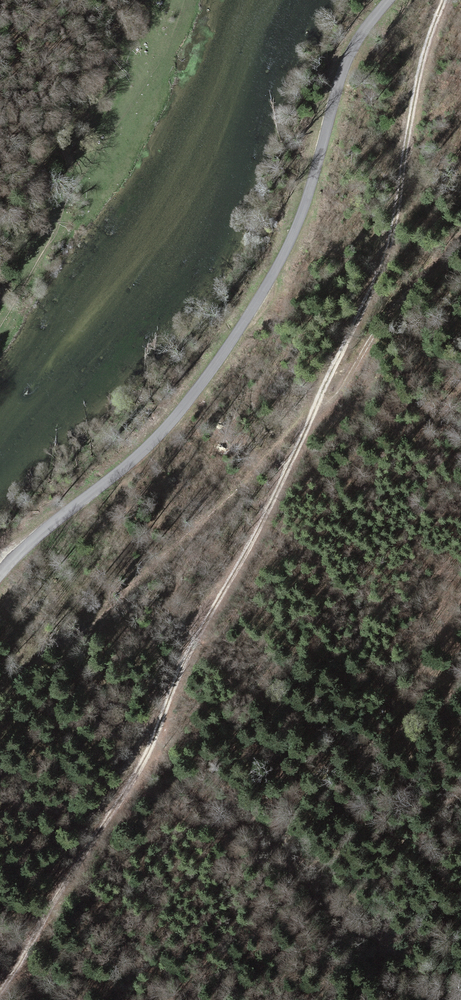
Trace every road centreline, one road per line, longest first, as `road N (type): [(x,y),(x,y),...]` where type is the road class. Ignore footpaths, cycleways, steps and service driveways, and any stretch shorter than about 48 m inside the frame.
road 1 (track): [(0,985),(149,750),(217,593),(316,405),(394,220),(414,85),(442,0)]
road 2 (unclassified): [(391,0),(348,67),(298,220),(233,332),(146,443),(0,583)]
road 3 (track): [(316,405),(339,396),(364,344),(460,235)]

